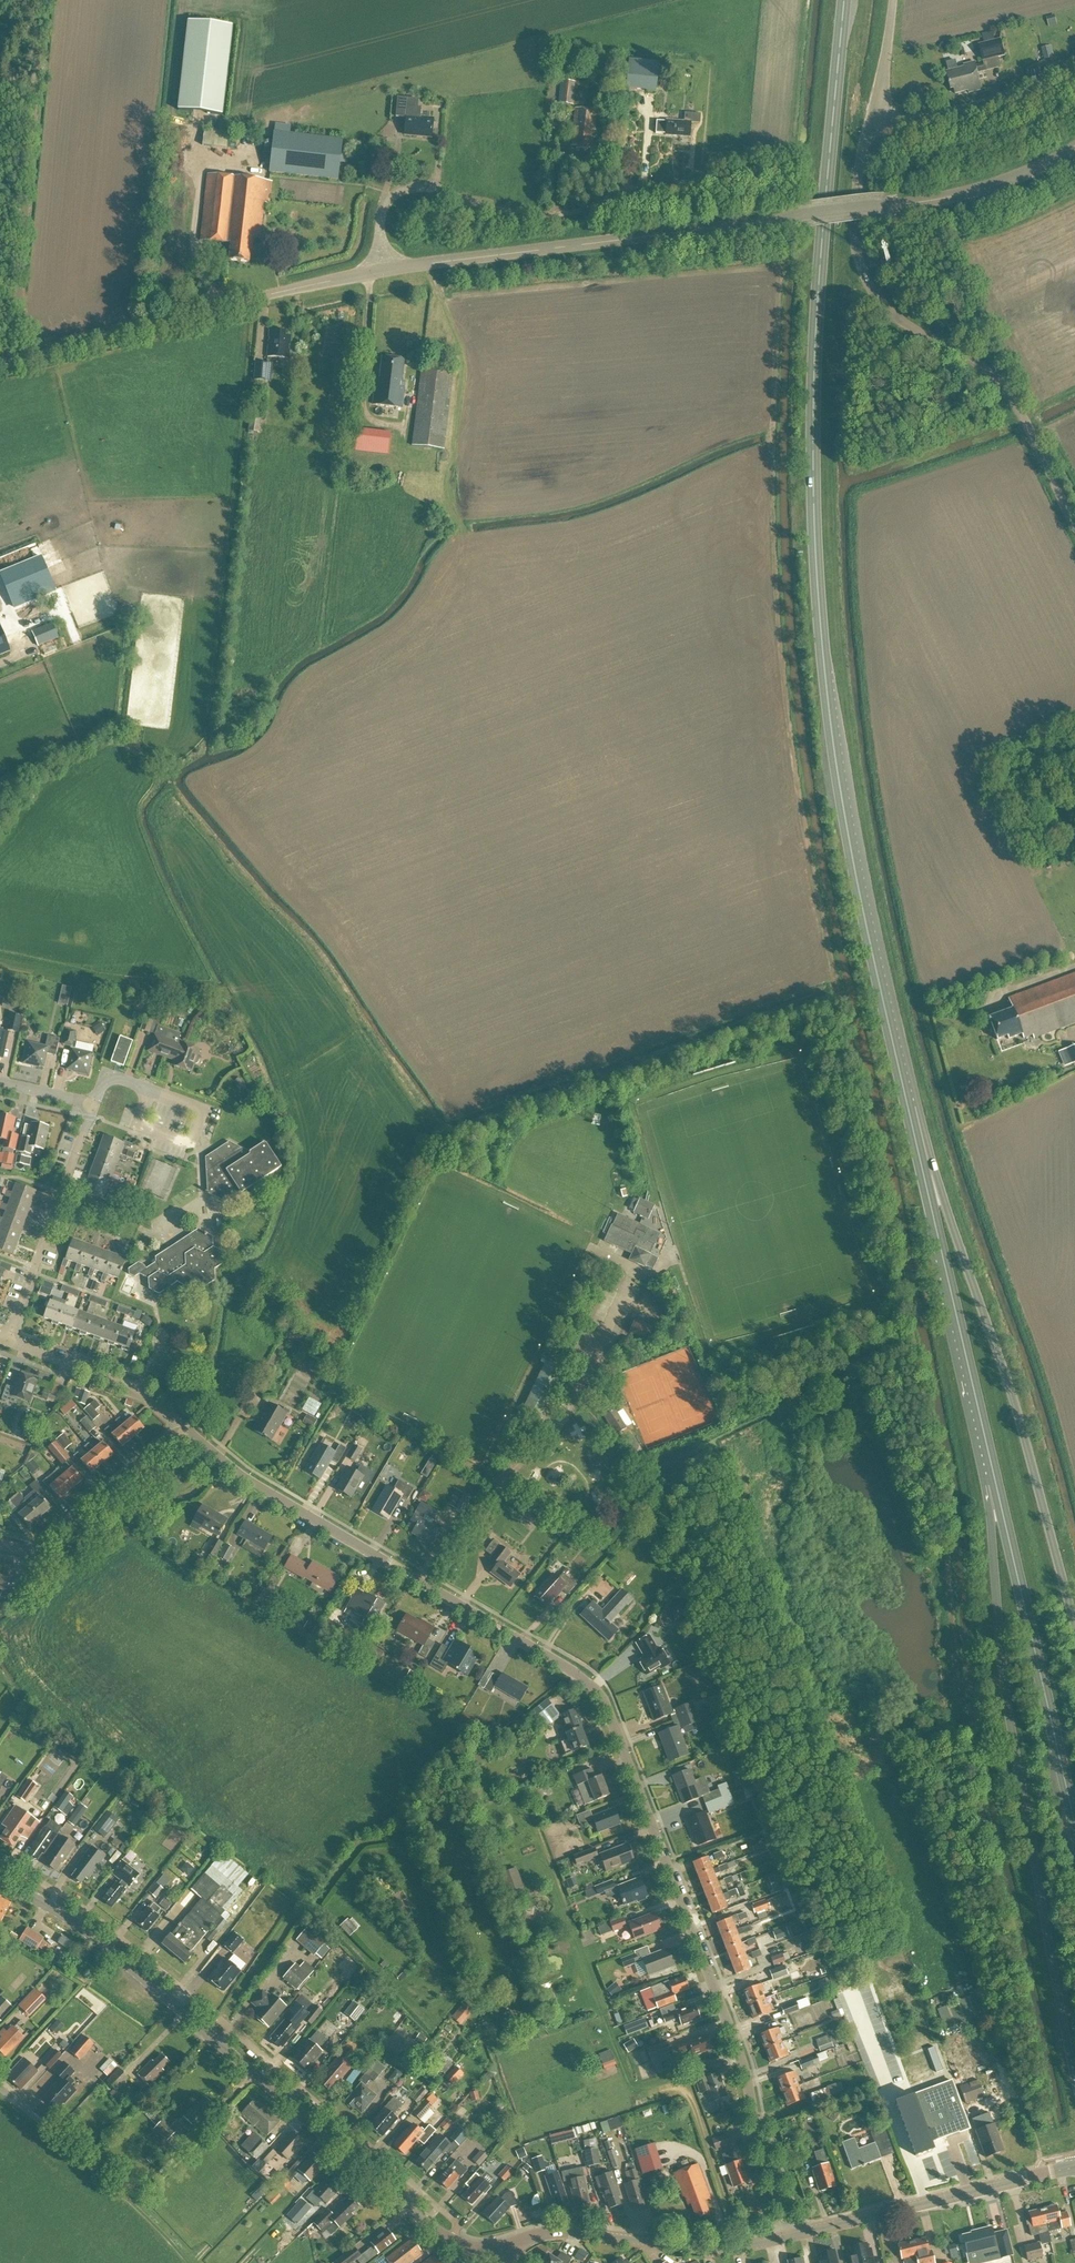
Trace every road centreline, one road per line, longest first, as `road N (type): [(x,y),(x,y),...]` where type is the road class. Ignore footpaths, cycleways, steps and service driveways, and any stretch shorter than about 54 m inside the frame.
road 1 (trunk): [(921,1149),(878,993),(816,634),(810,464),(841,0)]
road 2 (residential): [(787,2243),(740,2064),(615,1731),(591,1692),(560,1663),(427,1587)]
road 3 (unclassified): [(383,272),(961,198),(1074,149)]
road 4 (tertiary): [(503,2249),(434,2229),(97,1941),(0,1880)]
road 5 (trunk): [(989,1472),(1009,1706),(1074,2068)]
road 6 (trunk): [(1074,1628),(998,1351),(921,1149)]
road 7 (unclassified): [(1074,524),(999,385),(897,320),(865,281),(855,244),(857,199),(876,117)]
road 8 (unclassified): [(0,367),(383,272)]
road 9 (residential): [(383,272),(382,216),(409,188),(553,216),(701,179)]
road 10 (residential): [(427,1587),(484,1504),(564,1418),(632,1283)]
road 11 (trunk): [(1074,1820),(989,1472)]
road 12 (trunk): [(989,1472),(921,1149)]
road 13 (tertiary): [(787,2243),(1074,2171)]
road 14 (residential): [(427,1587),(279,1502),(179,1430)]
road 15 (tertiary): [(503,2249),(582,2236),(721,2252),(787,2243)]
road 16 (residential): [(10,1342),(93,1104)]
road 17 (residential): [(179,1430),(46,1543),(0,1545)]
road 18 (unclassified): [(876,117),(934,118),(1074,71)]
road 19 (residential): [(179,1430),(140,1393),(10,1342)]
road 20 (residential): [(192,1143),(205,1110),(107,1077),(93,1104)]
road 21 (track): [(191,2262),(98,2170)]
road 22 (unclassified): [(98,2170),(0,2088)]

